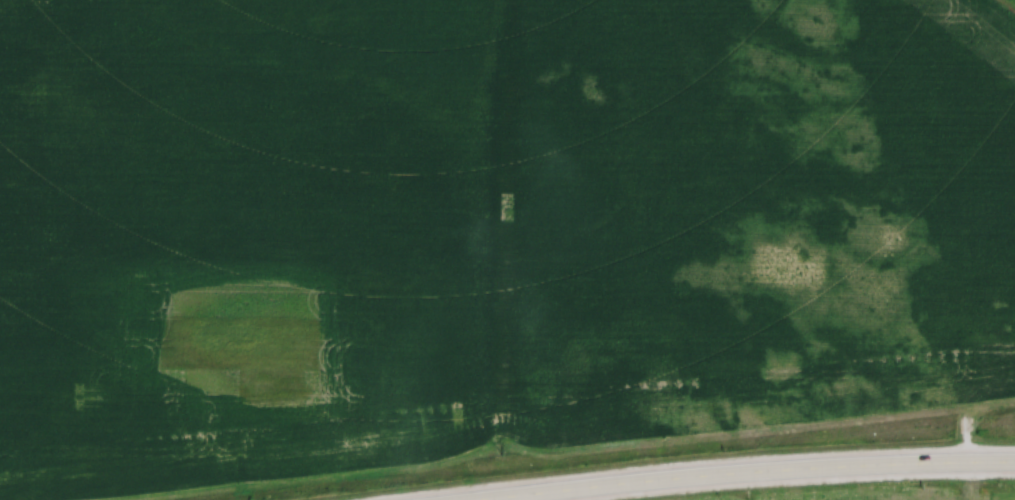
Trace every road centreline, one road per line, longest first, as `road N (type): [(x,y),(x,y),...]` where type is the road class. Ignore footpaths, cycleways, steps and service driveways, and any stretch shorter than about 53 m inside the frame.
road 1 (secondary): [(1014,459),(648,476),(455,499)]

